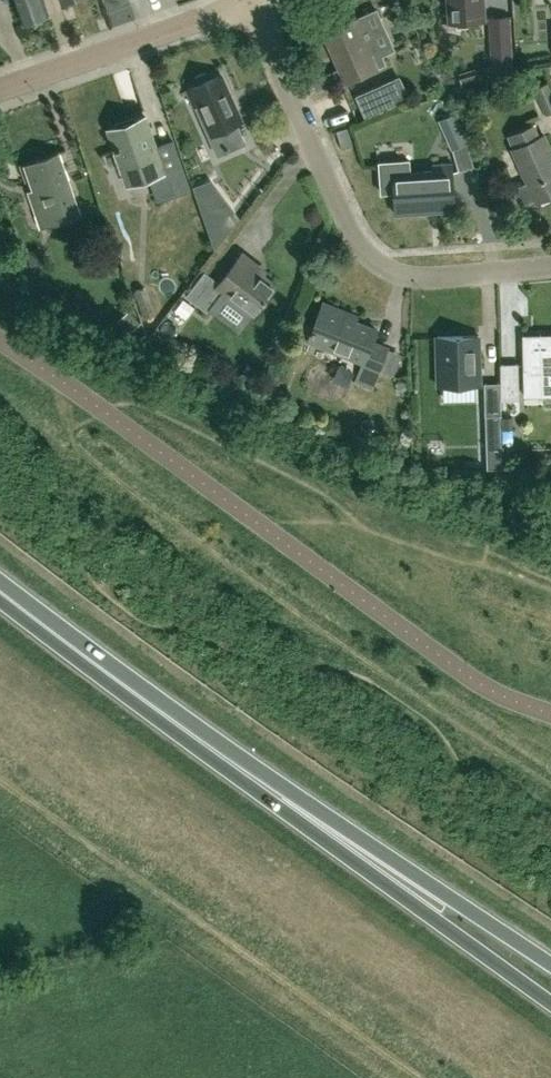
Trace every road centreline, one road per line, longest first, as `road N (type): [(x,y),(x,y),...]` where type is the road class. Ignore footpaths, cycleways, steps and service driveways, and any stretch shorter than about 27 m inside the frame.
road 1 (residential): [(550,264),(408,282),(366,248),(256,0)]
road 2 (primary): [(193,736),(550,1003)]
road 3 (primary): [(550,963),(193,736)]
road 4 (unclassified): [(0,87),(237,0)]
road 5 (primary): [(193,736),(0,591)]

